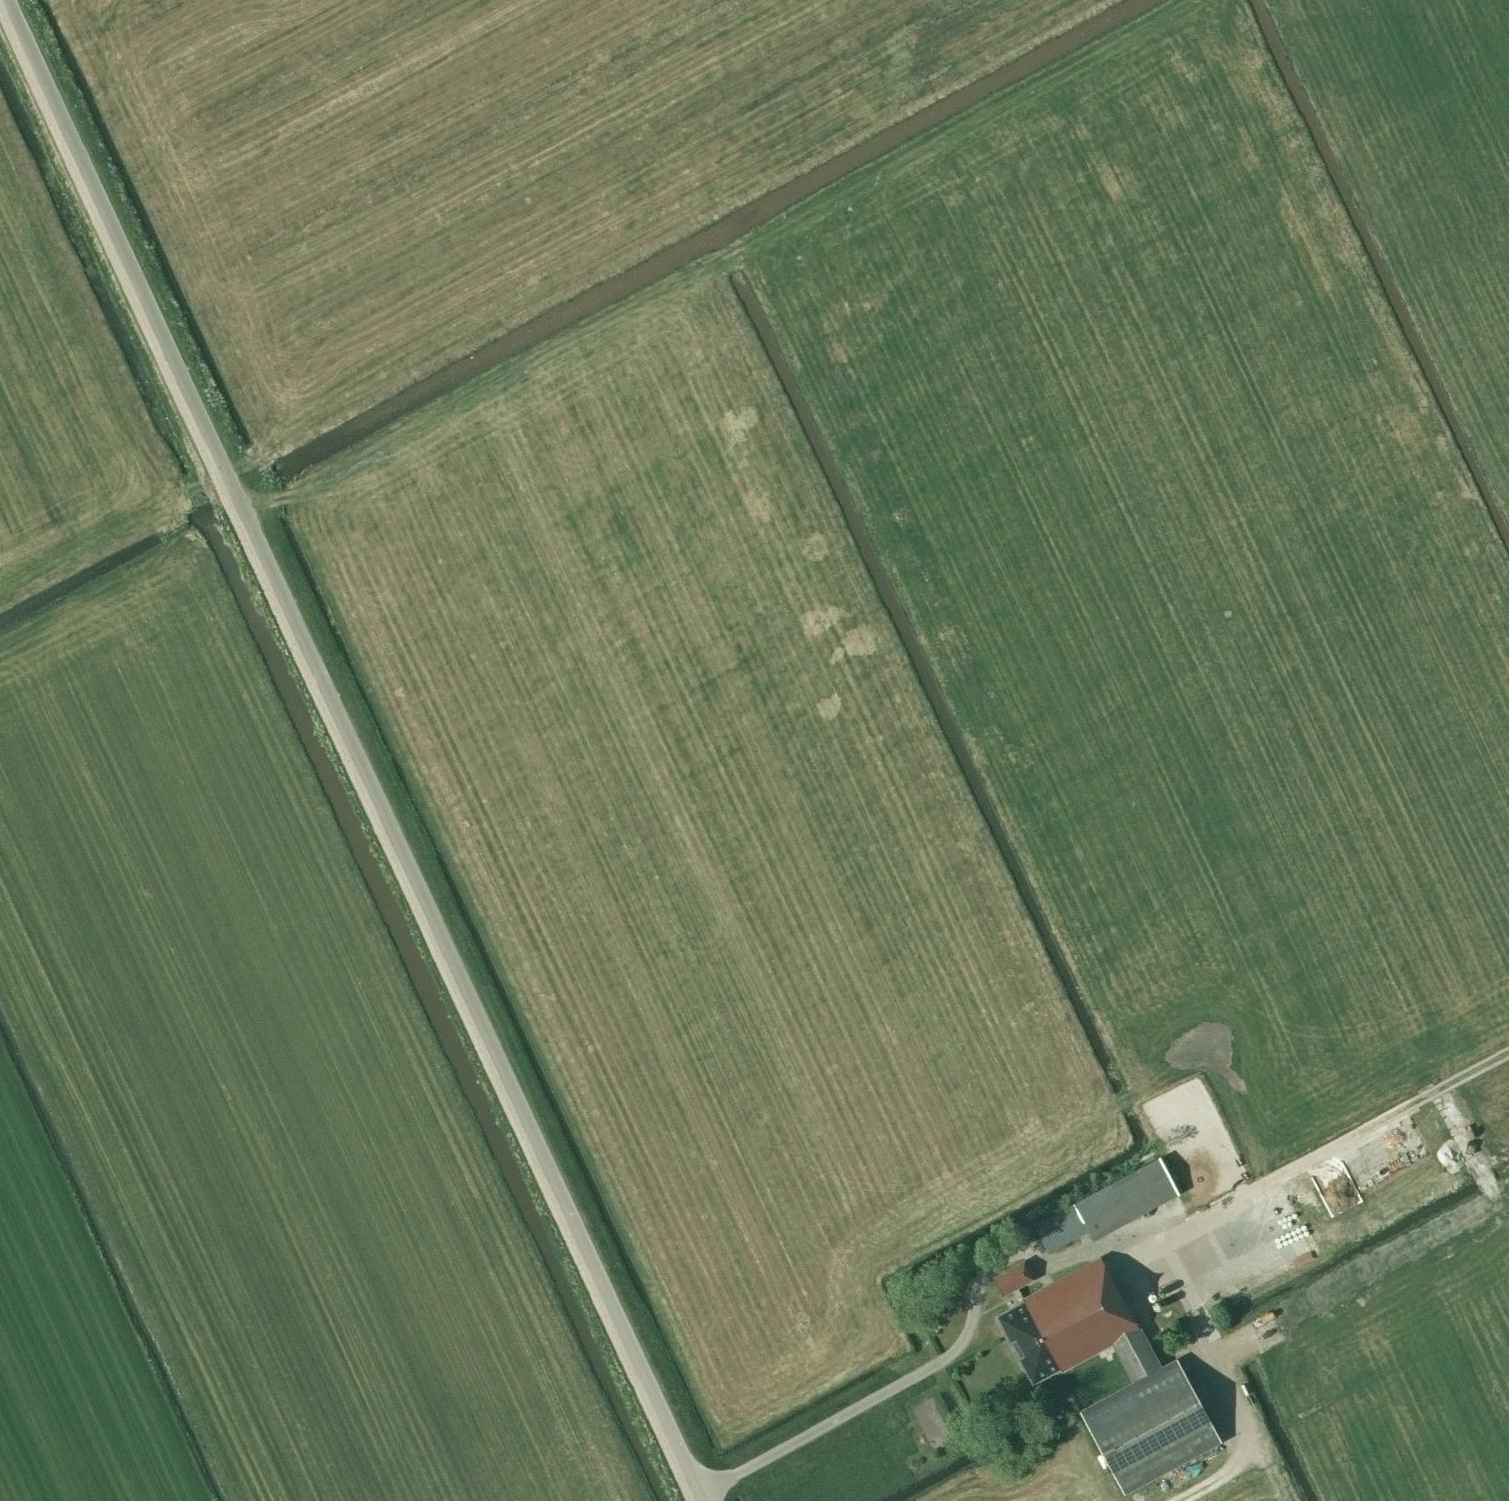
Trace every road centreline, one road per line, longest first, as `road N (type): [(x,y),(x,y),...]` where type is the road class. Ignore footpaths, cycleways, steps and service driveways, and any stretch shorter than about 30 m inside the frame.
road 1 (unclassified): [(702,1500),(7,0)]

